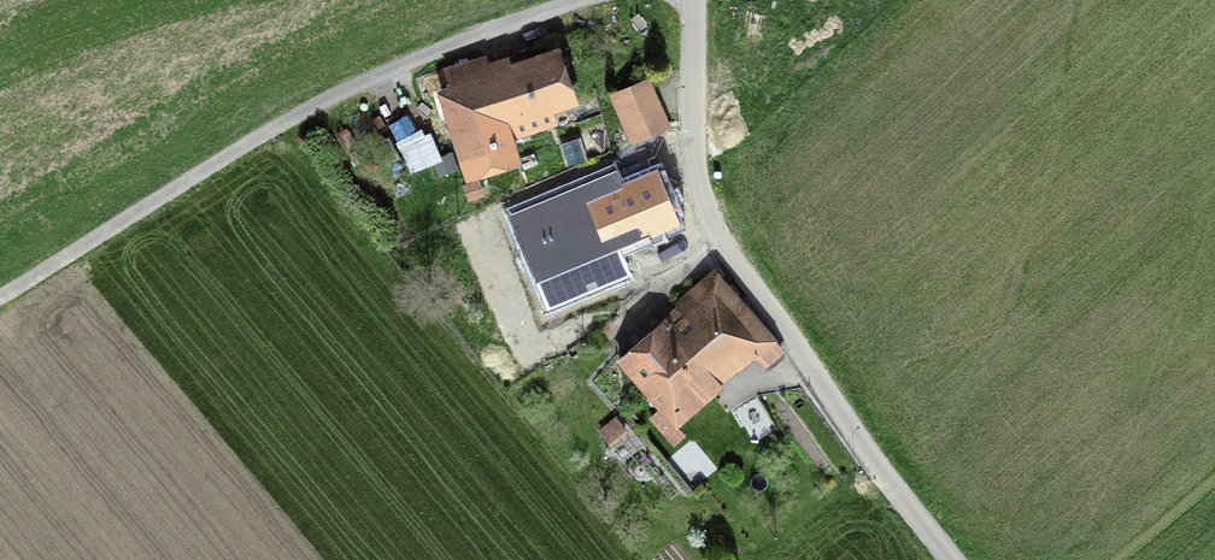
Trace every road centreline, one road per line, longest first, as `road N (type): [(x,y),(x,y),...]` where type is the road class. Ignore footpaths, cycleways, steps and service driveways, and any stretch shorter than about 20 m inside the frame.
road 1 (residential): [(949,559),(723,251),(692,170),(692,0)]

